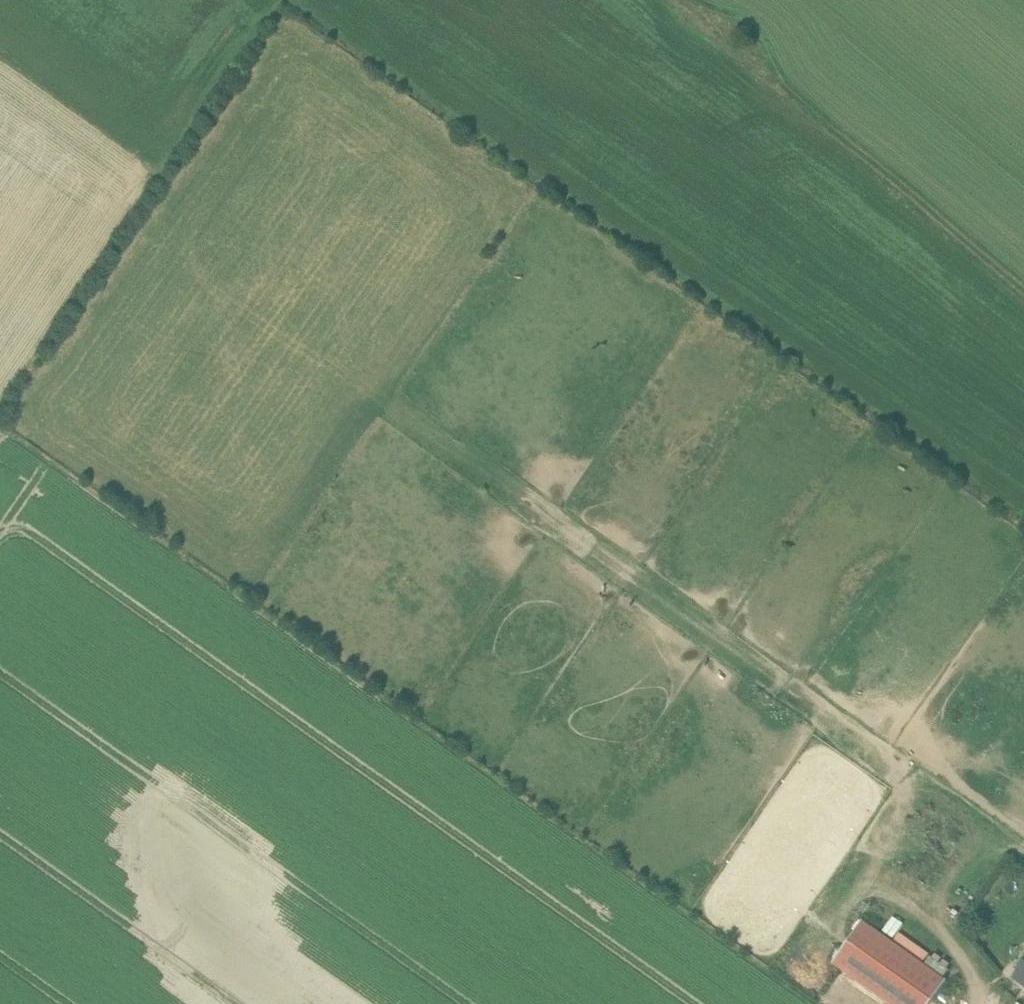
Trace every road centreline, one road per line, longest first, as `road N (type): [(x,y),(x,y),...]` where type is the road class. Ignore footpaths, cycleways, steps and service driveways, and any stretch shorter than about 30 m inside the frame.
road 1 (track): [(679,0),(1023,288)]

